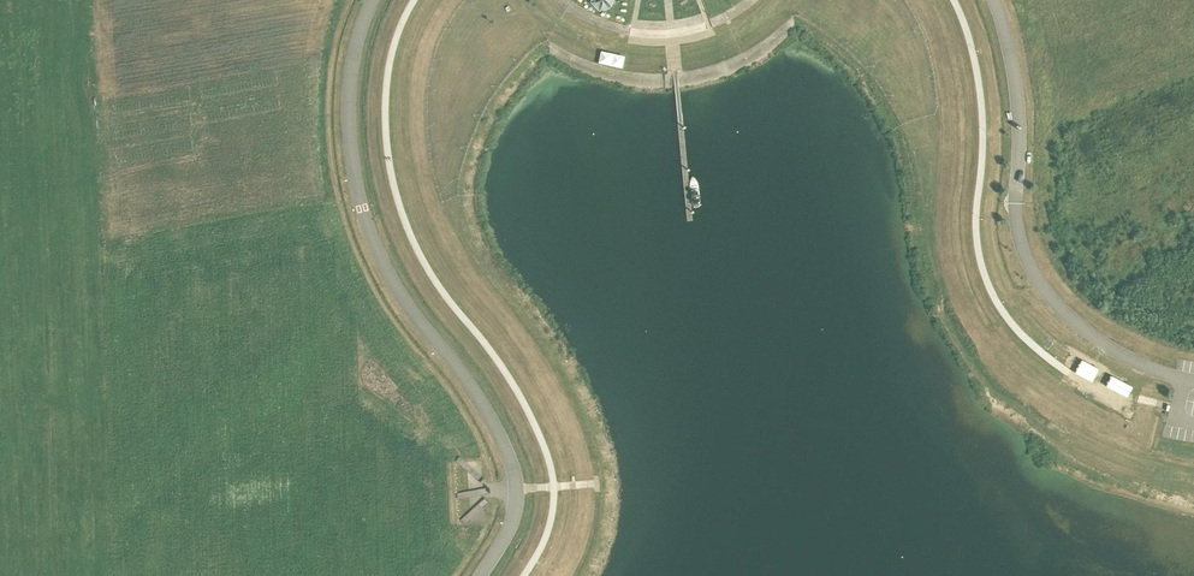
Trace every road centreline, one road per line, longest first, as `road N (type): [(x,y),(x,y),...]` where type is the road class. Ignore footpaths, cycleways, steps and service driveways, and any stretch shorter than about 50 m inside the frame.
road 1 (unclassified): [(480,575),(512,525),(513,469),(471,386),(391,280),(362,209),(350,150),(350,78),(371,0)]
road 2 (unclassified): [(993,0),(1012,67),(1016,232),(1029,263),(1086,331),(1184,378)]

